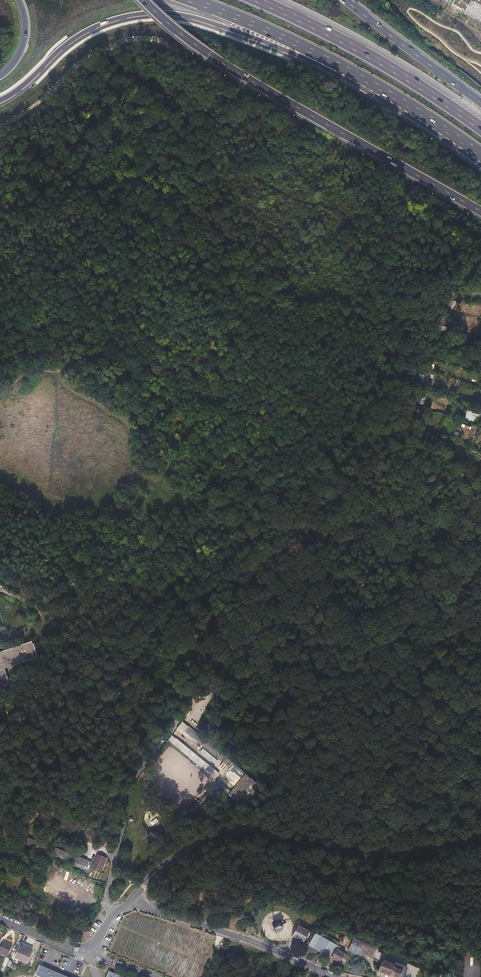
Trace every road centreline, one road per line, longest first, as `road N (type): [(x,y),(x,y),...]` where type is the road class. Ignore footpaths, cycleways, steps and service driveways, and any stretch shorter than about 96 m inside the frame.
road 1 (motorway): [(0,100),(88,30),(150,13),(198,18),(379,88)]
road 2 (motorway): [(143,0),(211,56),(480,212)]
road 3 (unclassified): [(133,898),(163,866),(231,830),(280,832),(360,856),(480,838)]
road 4 (track): [(180,721),(212,680),(392,555),(402,465)]
road 5 (motorway): [(480,128),(349,45),(257,0)]
road 6 (residential): [(133,898),(335,976)]
road 7 (motorway): [(192,0),(289,39),(379,88)]
road 8 (track): [(402,465),(413,387),(407,291)]
road 9 (motorway): [(480,102),(345,0)]
road 10 (motorway): [(379,88),(480,154)]

